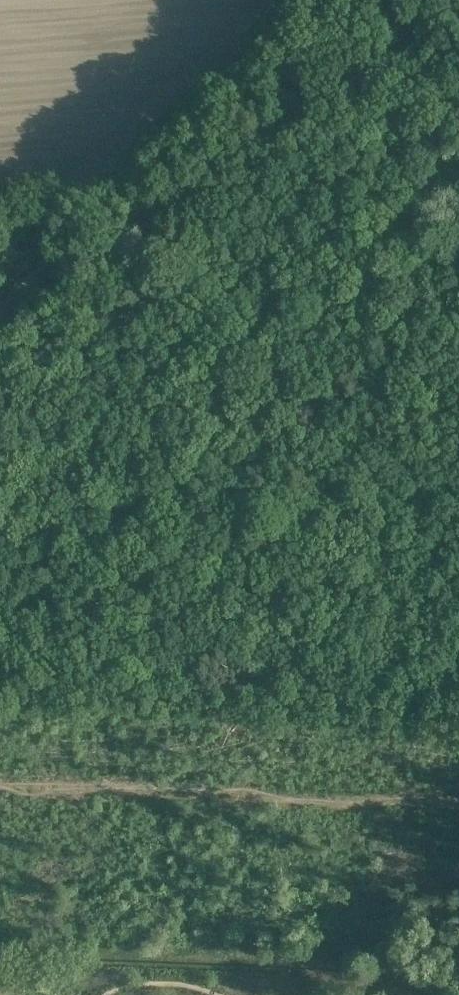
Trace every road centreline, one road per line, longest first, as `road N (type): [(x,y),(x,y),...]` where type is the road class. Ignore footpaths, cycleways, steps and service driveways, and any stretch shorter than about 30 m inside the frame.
road 1 (track): [(328,0),(59,243),(0,309)]

